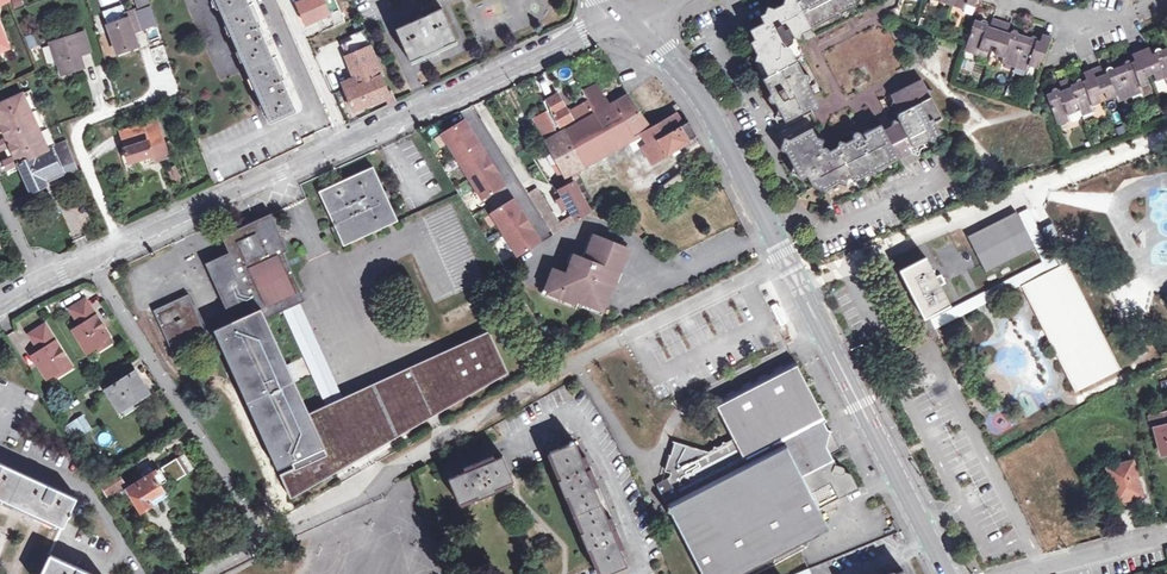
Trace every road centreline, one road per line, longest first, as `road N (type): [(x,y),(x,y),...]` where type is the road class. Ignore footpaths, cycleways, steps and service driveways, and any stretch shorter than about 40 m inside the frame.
road 1 (residential): [(624,17),(700,99),(950,573)]
road 2 (residential): [(117,245),(624,17)]
road 3 (residential): [(87,257),(263,535),(266,543),(204,573)]
road 4 (residential): [(117,245),(77,142),(84,124),(119,110)]
road 5 (residential): [(1015,573),(1166,532)]
road 6 (residential): [(1018,0),(1038,13),(1101,26),(1154,0)]

